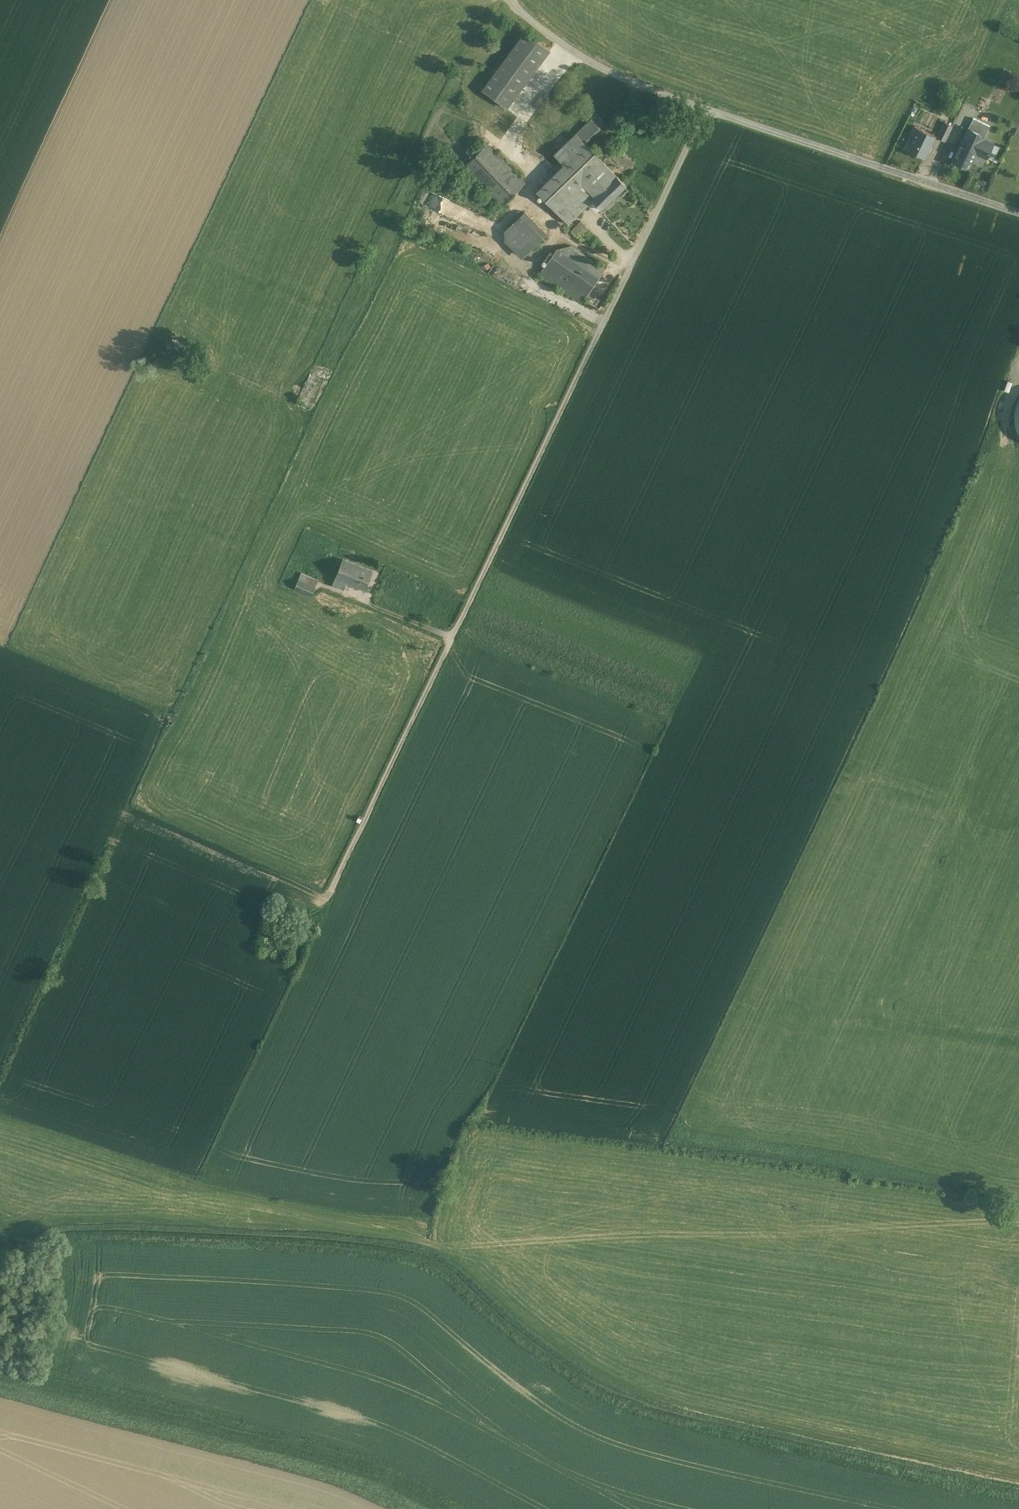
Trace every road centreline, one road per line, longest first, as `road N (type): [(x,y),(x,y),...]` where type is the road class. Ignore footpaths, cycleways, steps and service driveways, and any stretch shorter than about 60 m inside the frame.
road 1 (unclassified): [(1018,212),(623,79),(506,1)]

